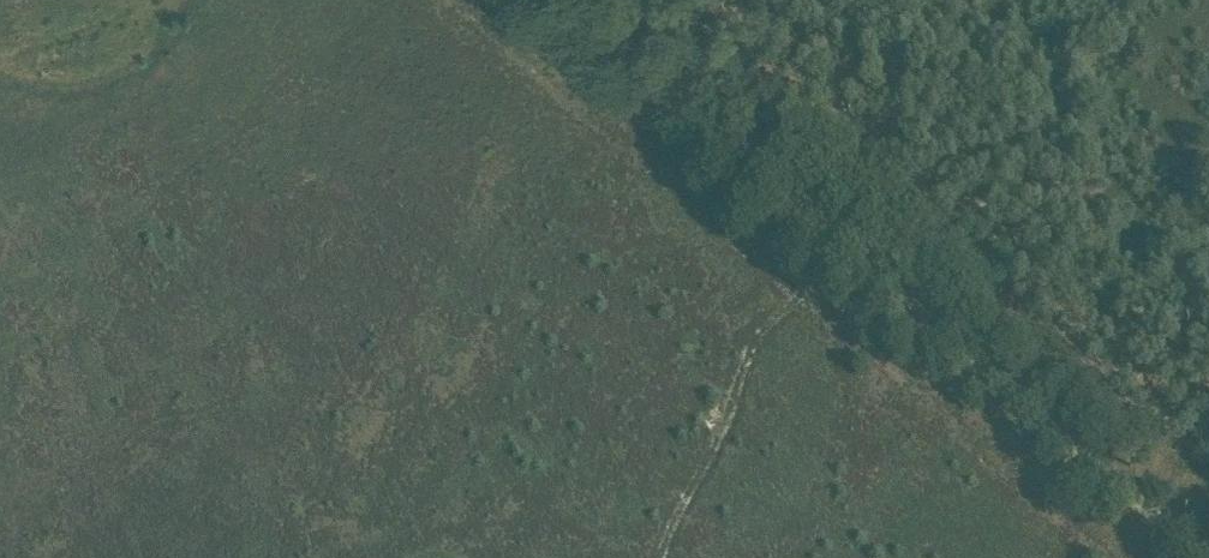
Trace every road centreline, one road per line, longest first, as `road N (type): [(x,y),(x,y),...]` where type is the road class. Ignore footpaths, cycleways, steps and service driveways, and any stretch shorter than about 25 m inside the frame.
road 1 (track): [(571,0),(1204,557)]

